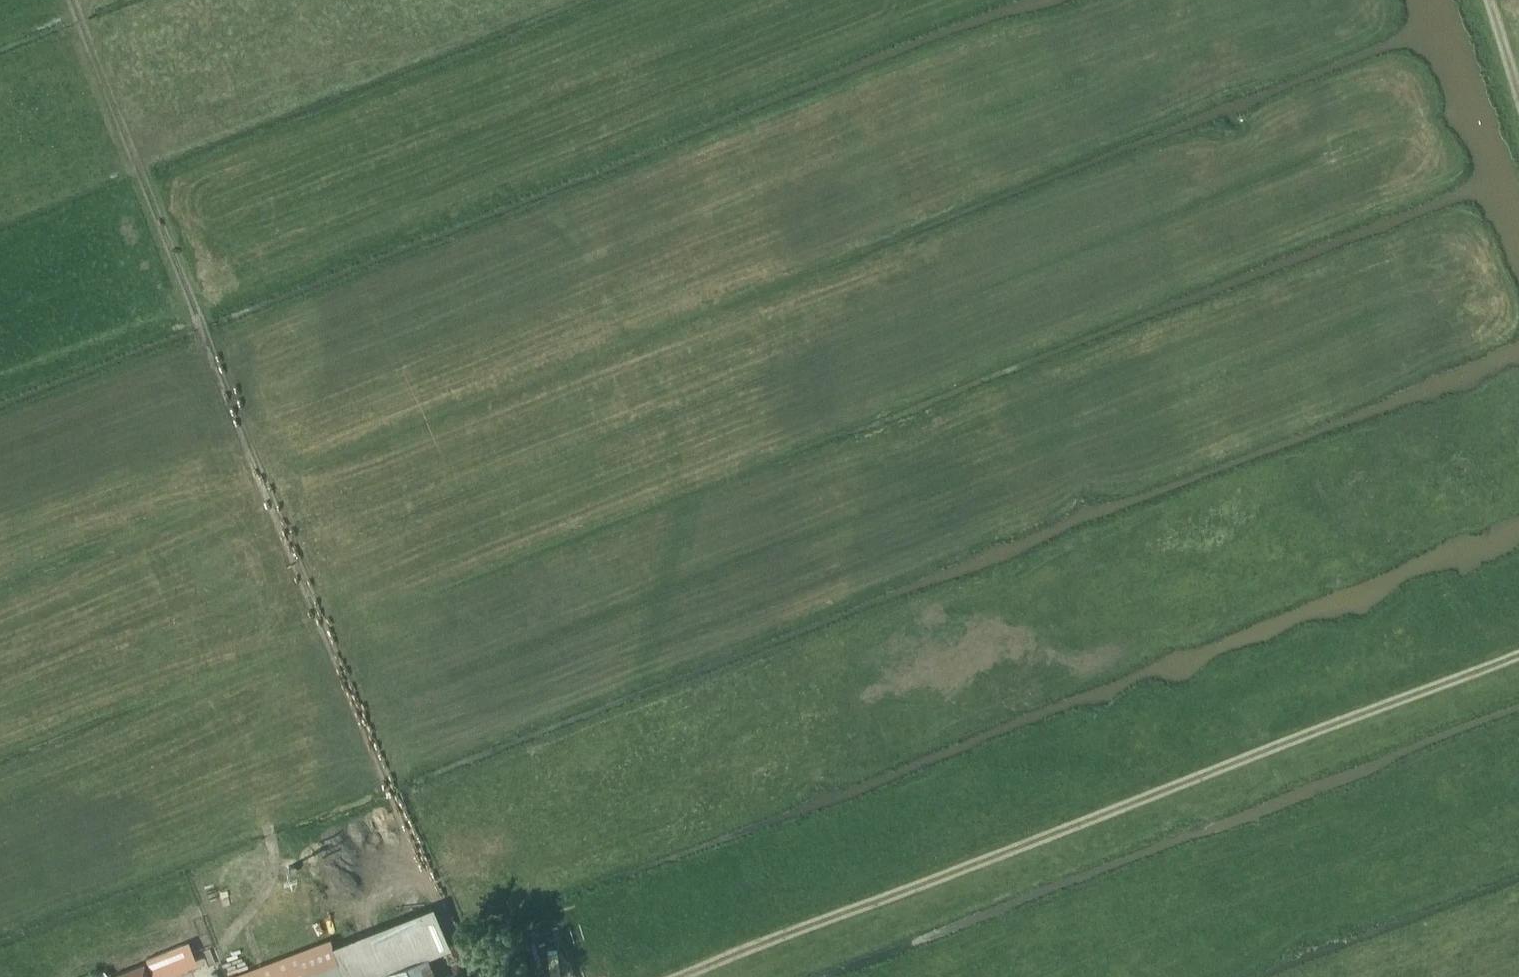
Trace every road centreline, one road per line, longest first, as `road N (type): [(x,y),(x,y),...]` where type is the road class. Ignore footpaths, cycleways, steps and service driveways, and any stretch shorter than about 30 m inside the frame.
road 1 (track): [(74,0),(396,802),(461,939),(488,976)]
road 2 (track): [(681,976),(1518,654)]

